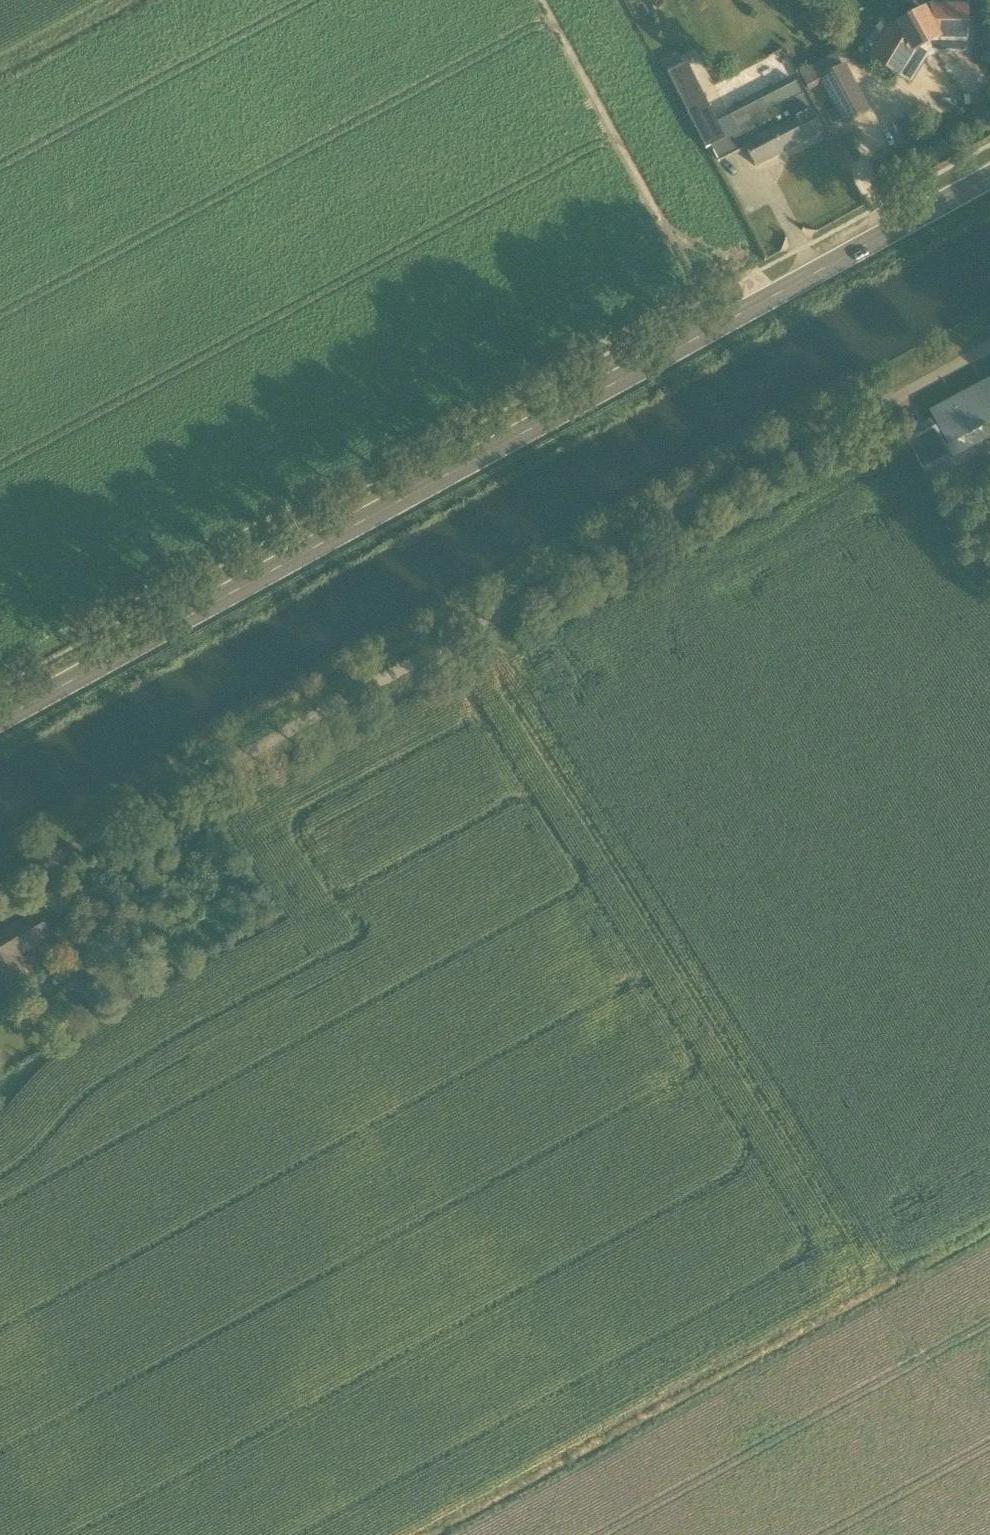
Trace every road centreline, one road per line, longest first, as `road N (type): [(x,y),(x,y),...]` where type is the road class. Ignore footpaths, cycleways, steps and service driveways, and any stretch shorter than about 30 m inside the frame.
road 1 (unclassified): [(0,888),(989,336)]
road 2 (primary): [(0,716),(989,173)]

